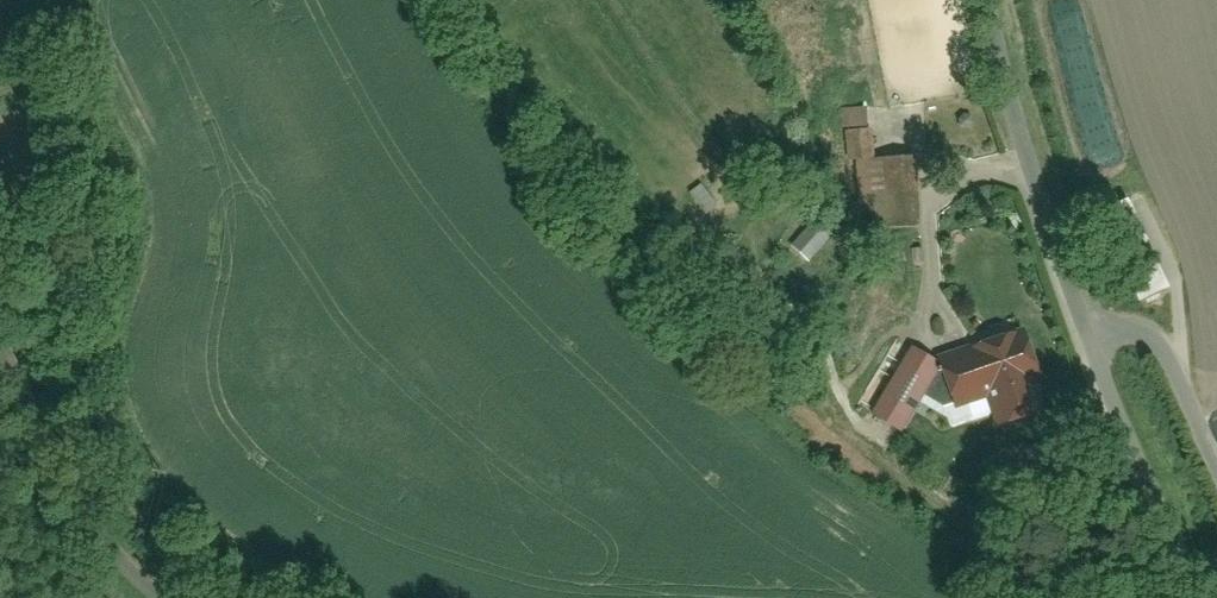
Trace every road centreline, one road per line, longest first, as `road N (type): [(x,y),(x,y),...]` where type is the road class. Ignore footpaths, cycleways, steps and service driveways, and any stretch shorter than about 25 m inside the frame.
road 1 (residential): [(1214,597),(1091,343),(1028,158),(991,0)]
road 2 (residential): [(0,349),(92,517),(139,571),(180,597)]

